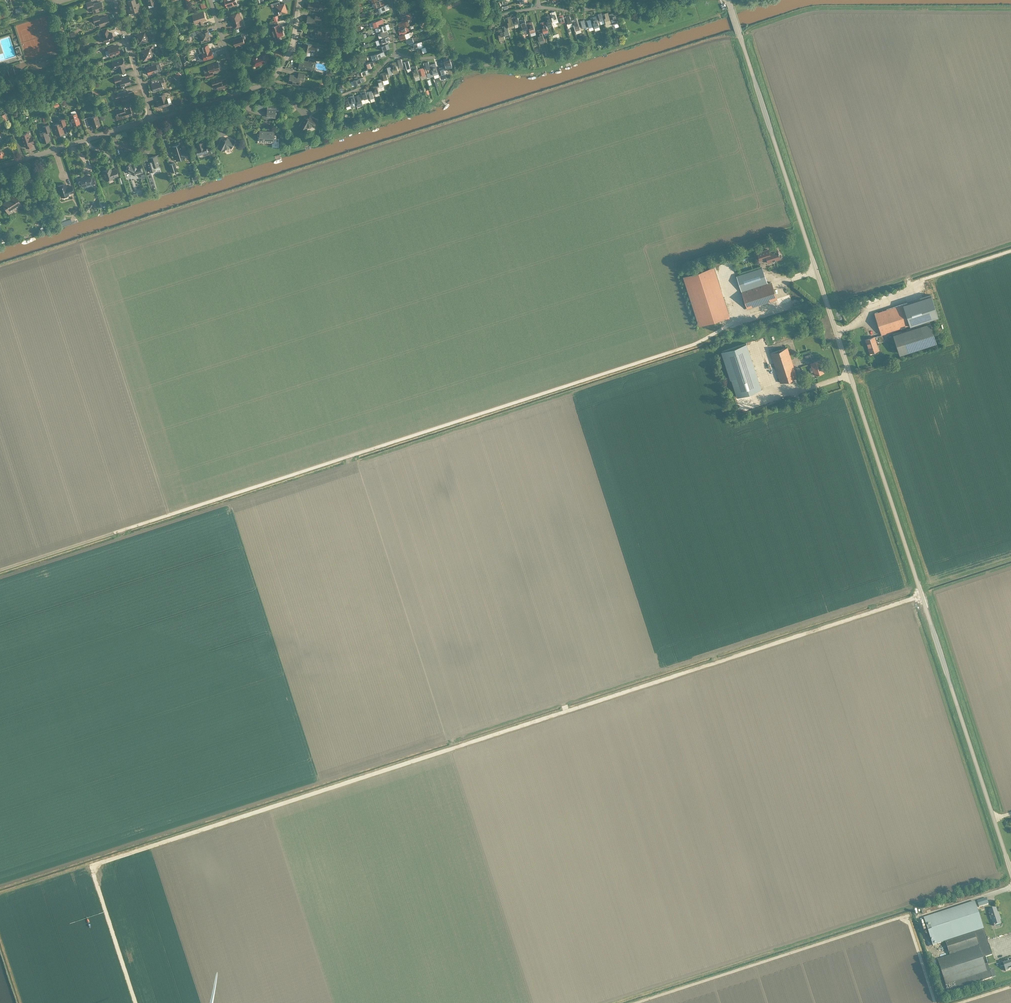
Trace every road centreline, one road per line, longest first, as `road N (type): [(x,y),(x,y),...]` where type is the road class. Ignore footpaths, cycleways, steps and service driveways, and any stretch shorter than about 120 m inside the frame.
road 1 (track): [(135,1002),(91,865),(921,594)]
road 2 (tertiary): [(1010,873),(727,0)]
road 3 (track): [(937,1002),(907,916),(632,1002)]
road 4 (residential): [(151,119),(267,83),(292,45),(300,0)]
road 5 (residential): [(23,160),(151,119)]
road 6 (residential): [(151,119),(116,0)]

